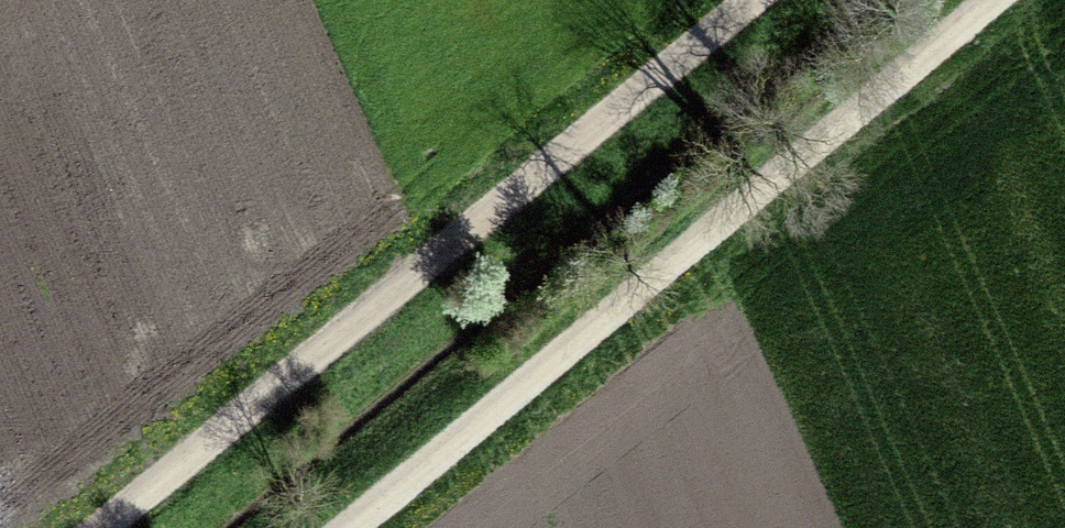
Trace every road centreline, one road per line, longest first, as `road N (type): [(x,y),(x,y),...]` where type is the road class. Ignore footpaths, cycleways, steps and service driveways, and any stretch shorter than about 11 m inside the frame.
road 1 (track): [(775,0),(122,527)]
road 2 (track): [(1005,0),(361,527)]

